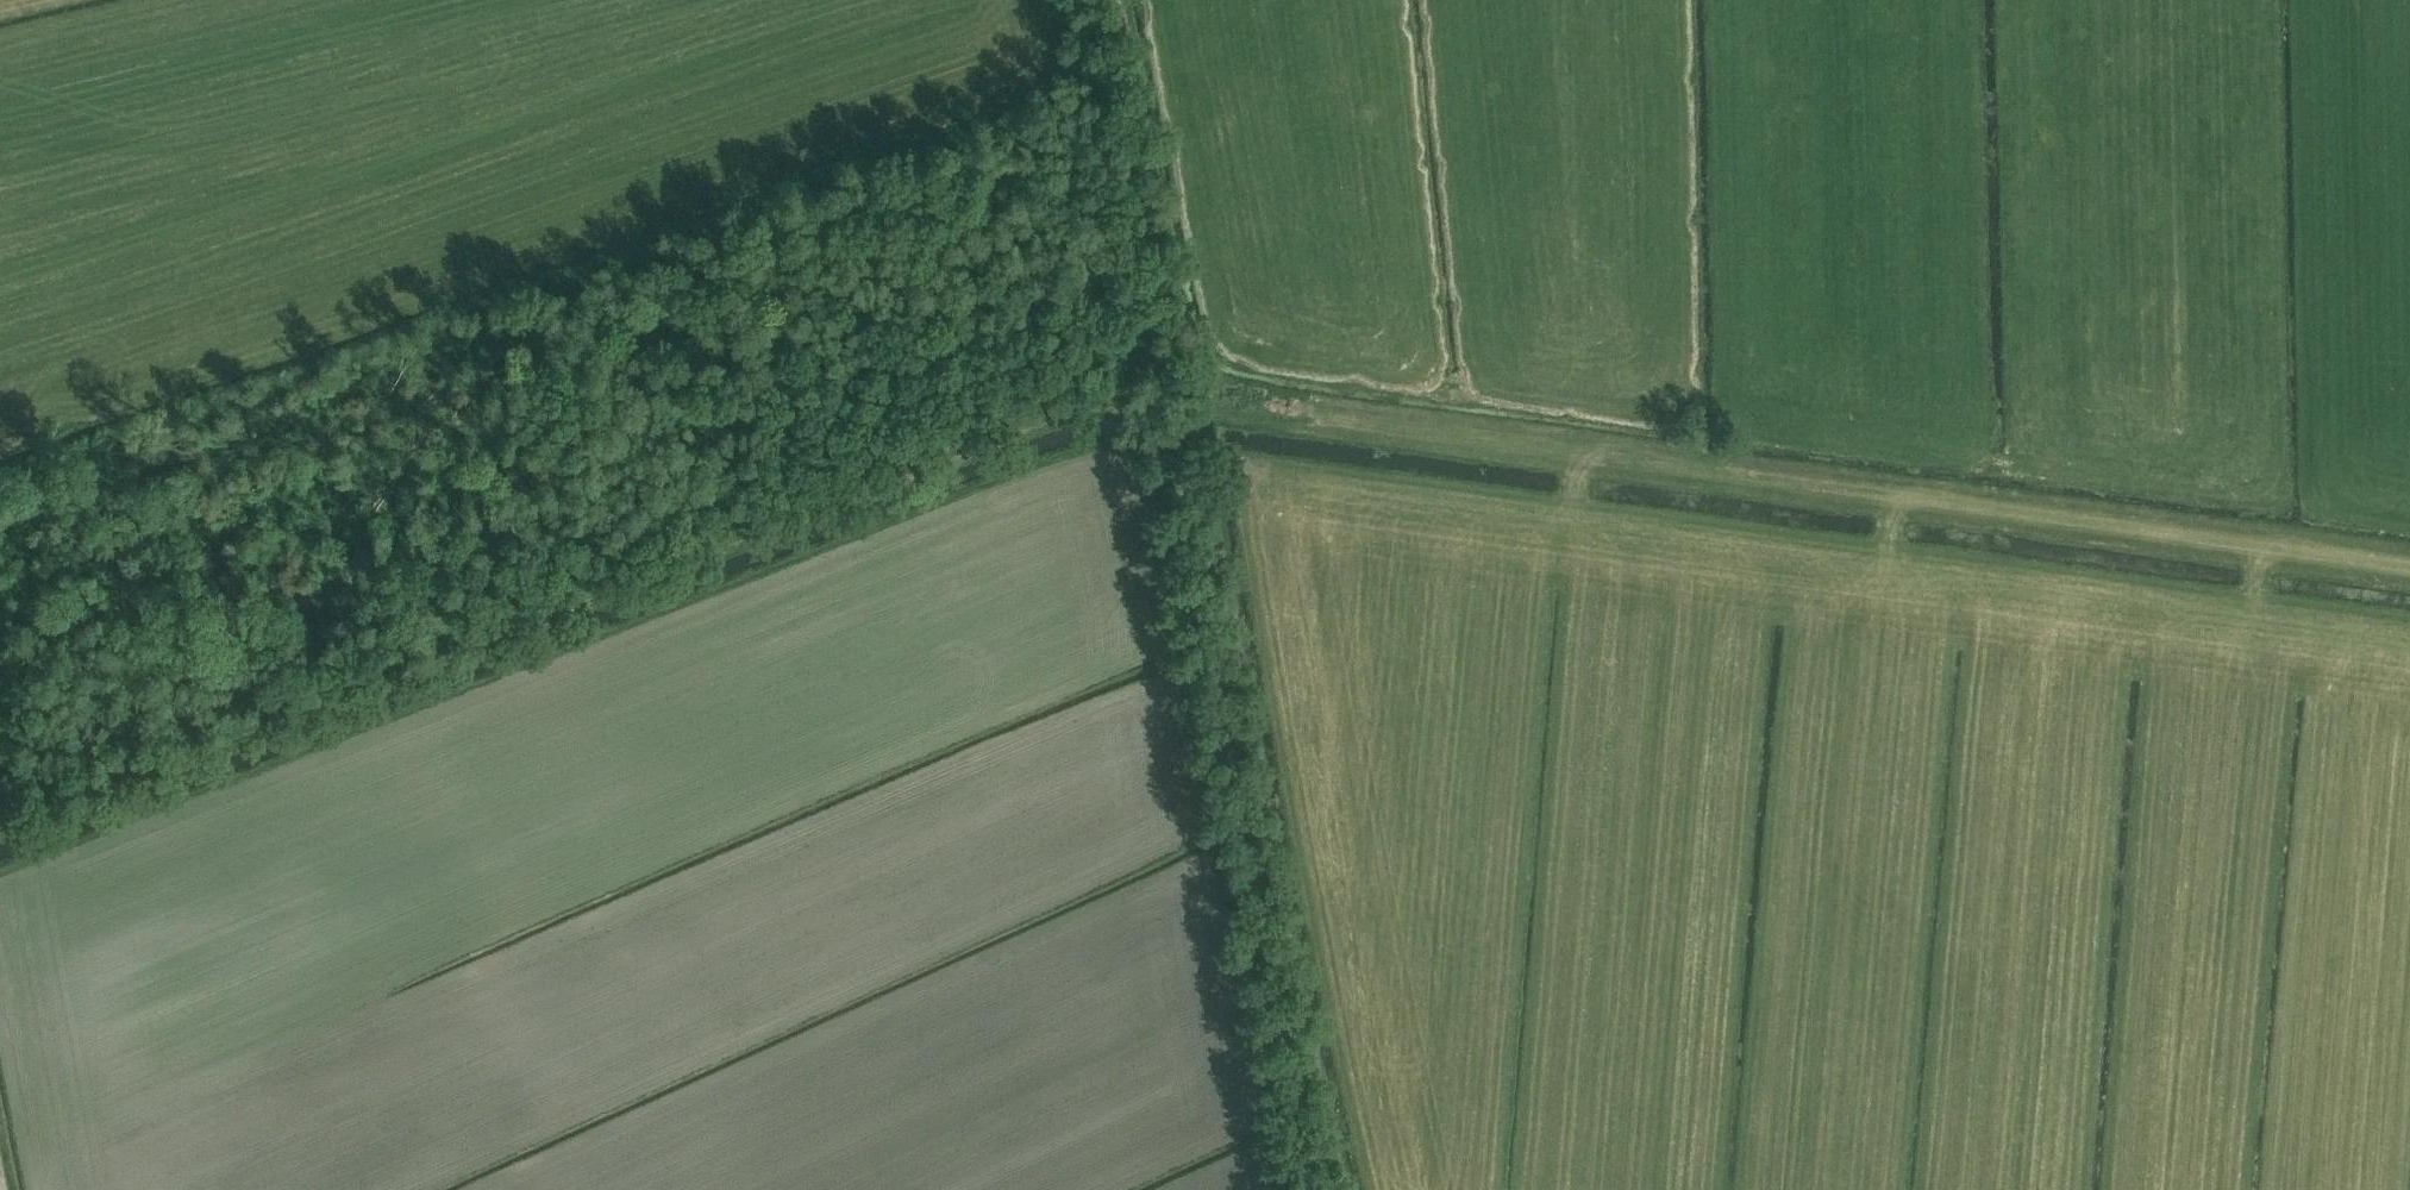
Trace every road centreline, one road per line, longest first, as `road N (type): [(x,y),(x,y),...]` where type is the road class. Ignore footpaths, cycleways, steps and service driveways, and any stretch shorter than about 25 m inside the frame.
road 1 (track): [(1231,404),(2409,570)]

